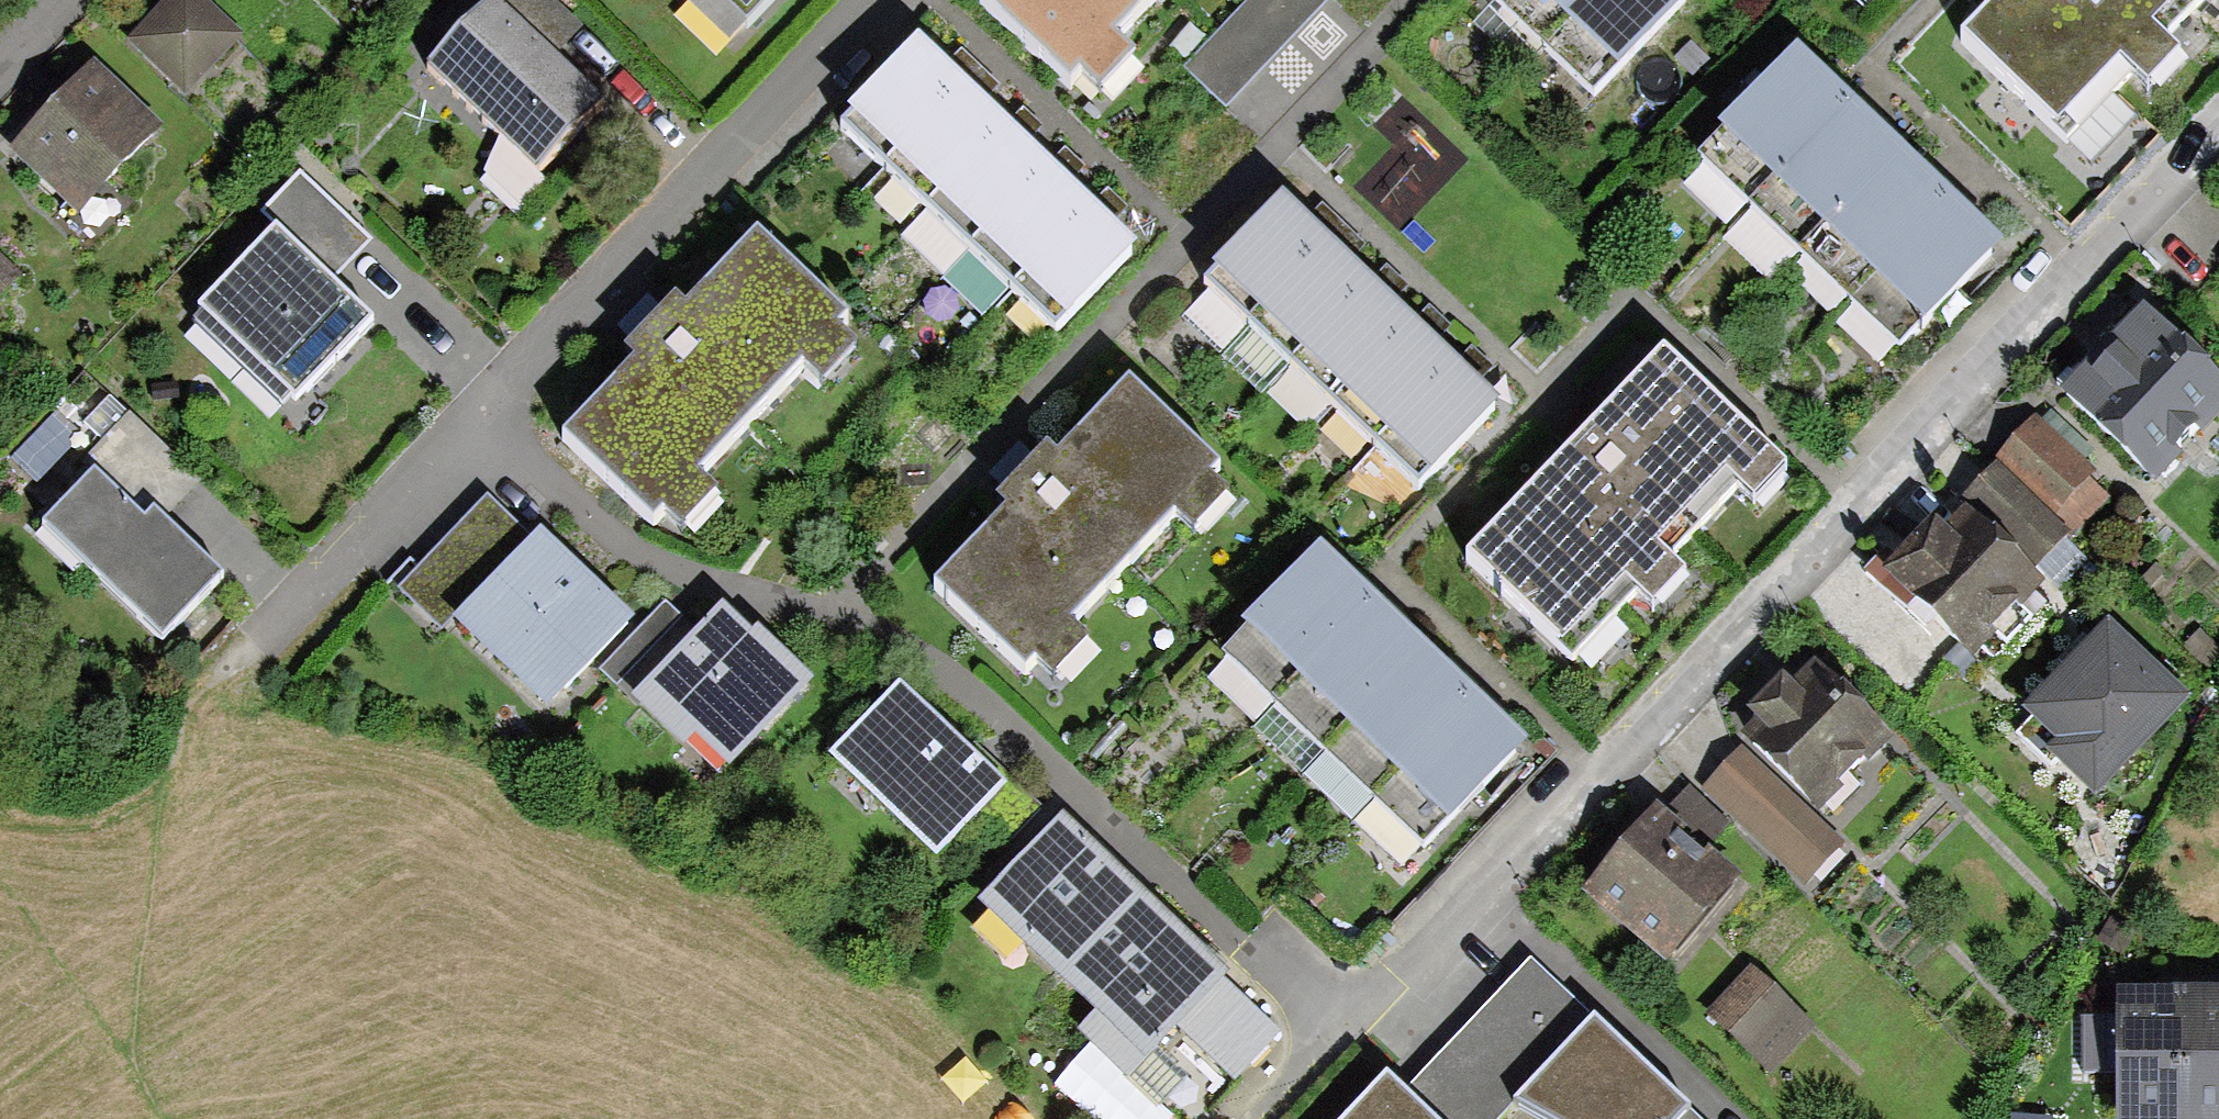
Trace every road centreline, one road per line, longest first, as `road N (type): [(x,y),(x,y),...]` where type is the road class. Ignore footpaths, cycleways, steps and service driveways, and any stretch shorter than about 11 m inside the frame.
road 1 (residential): [(2218,121),(1599,777),(1262,1118)]
road 2 (residential): [(882,0),(525,382),(465,431),(256,646)]
road 3 (track): [(256,646),(223,665),(185,708),(167,779),(140,1024),(158,1107)]
road 4 (track): [(0,886),(165,1118)]

